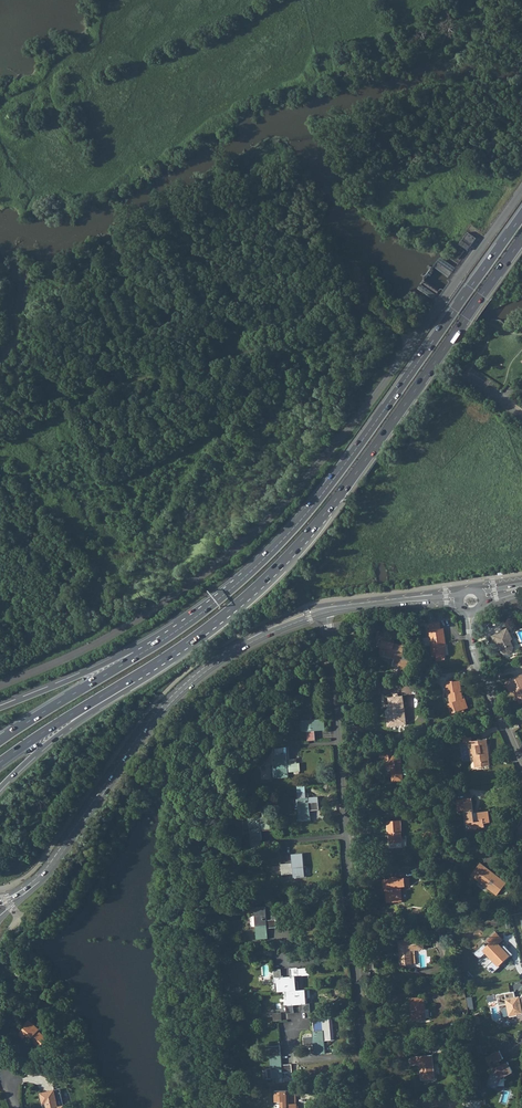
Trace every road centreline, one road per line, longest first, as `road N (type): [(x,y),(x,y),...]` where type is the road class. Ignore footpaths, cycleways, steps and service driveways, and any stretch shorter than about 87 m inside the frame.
road 1 (trunk): [(521,215),(301,519),(227,593),(145,651)]
road 2 (trunk): [(142,672),(227,612),(300,543),(521,239)]
road 3 (residential): [(331,643),(369,1107)]
road 4 (tertiary): [(39,878),(177,694),(235,644),(318,610)]
road 5 (trunk): [(0,789),(142,672)]
road 6 (trunk): [(145,651),(0,740)]
road 7 (trunk): [(0,762),(142,672)]
road 8 (trunk): [(145,651),(0,708)]
road 9 (residential): [(471,632),(521,762)]

